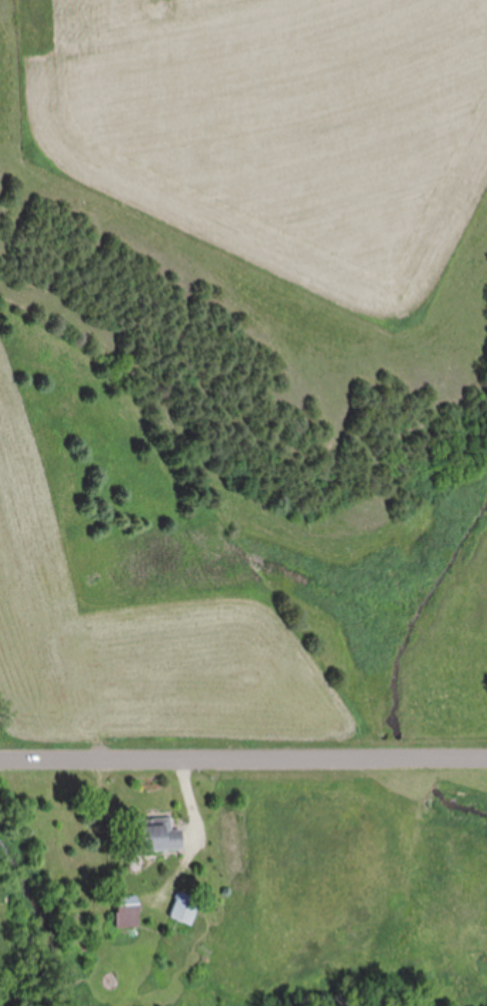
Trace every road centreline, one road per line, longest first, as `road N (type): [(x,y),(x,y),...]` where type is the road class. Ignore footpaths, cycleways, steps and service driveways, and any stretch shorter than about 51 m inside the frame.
road 1 (residential): [(0,761),(486,760)]

